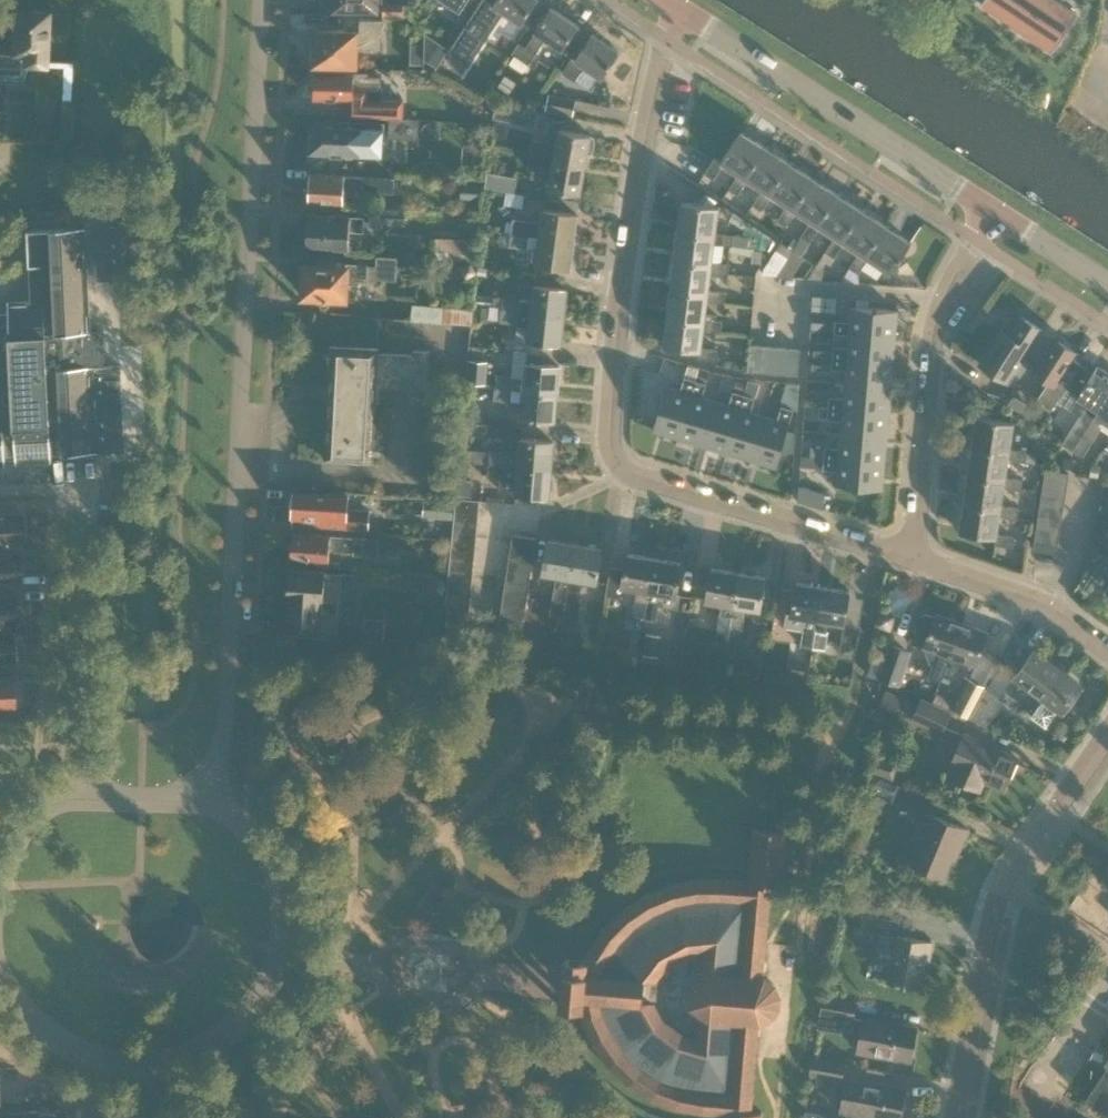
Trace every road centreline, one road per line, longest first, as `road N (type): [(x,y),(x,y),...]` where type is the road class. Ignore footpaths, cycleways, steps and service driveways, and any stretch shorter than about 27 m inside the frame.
road 1 (residential): [(261,0),(223,735),(211,802)]
road 2 (residential): [(913,560),(645,477),(612,449),(632,218),(666,37),(683,10)]
road 3 (residential): [(957,1117),(1009,882),(1107,729)]
road 4 (tertiary): [(993,210),(683,10)]
road 5 (residential): [(913,560),(933,336),(993,210)]
road 6 (residential): [(153,1070),(187,1060),(244,1019),(280,949),(281,895),(259,836),(247,818),(211,802)]
road 7 (residential): [(74,795),(85,490)]
road 8 (residential): [(1107,646),(1044,603),(913,560)]
road 9 (residential): [(0,982),(27,1019),(63,1048),(153,1070)]
road 10 (residential): [(74,795),(211,802)]
road 11 (tertiary): [(1107,284),(993,210)]
road 12 (residential): [(0,884),(21,832),(74,795)]

